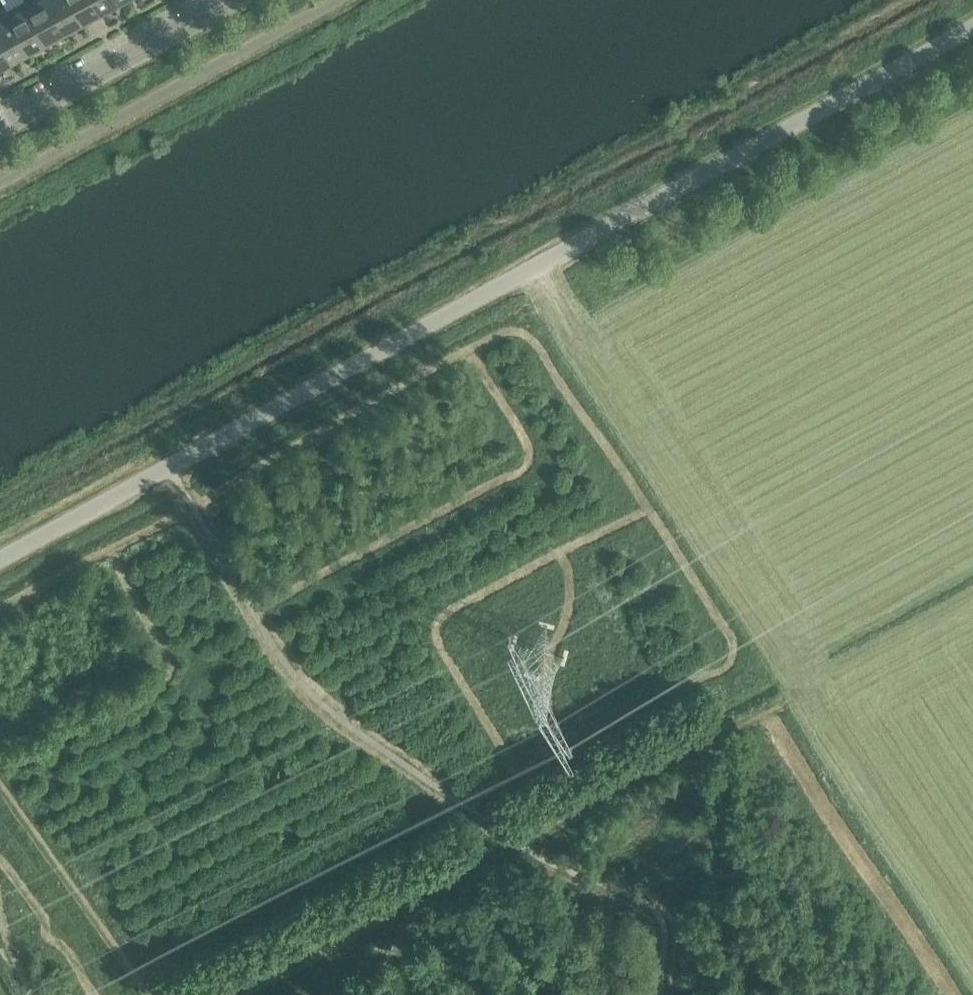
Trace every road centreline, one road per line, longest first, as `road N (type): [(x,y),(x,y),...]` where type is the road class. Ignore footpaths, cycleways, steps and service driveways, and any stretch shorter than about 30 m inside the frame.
road 1 (tertiary): [(0,565),(972,35)]
road 2 (tertiary): [(0,121),(221,0)]

